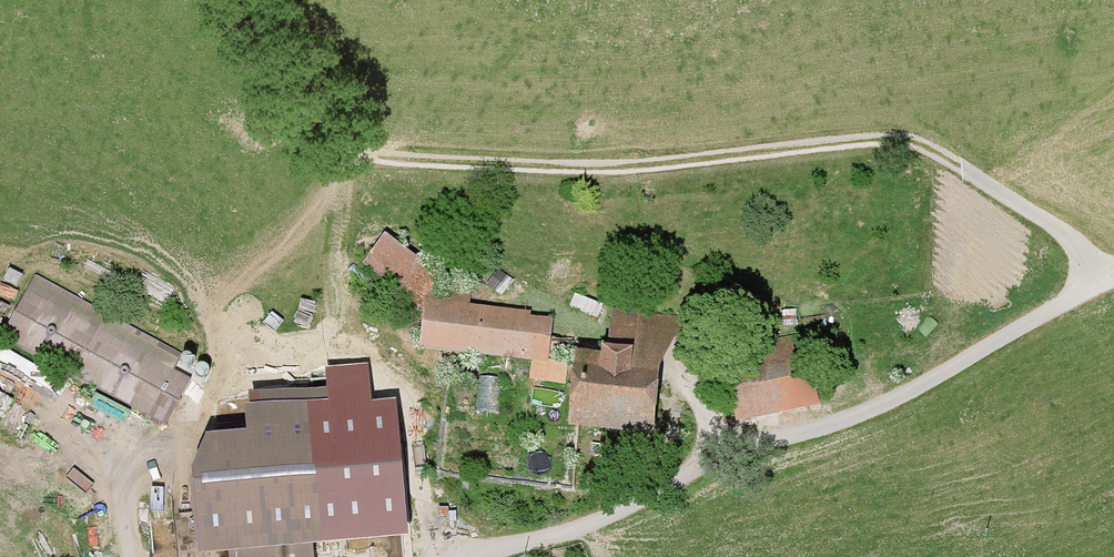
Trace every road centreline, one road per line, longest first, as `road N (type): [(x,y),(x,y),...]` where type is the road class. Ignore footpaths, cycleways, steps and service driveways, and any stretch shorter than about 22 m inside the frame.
road 1 (track): [(221,0),(346,141),(376,156),(617,169),(917,140),(1113,273)]
road 2 (track): [(900,397),(744,448),(586,526),(462,556)]
road 3 (track): [(134,556),(121,491),(135,453),(179,440),(206,412),(222,336),(200,291)]
road 4 (track): [(900,397),(1113,282)]
road 5 (track): [(721,459),(698,404),(674,371),(646,346),(562,318)]

